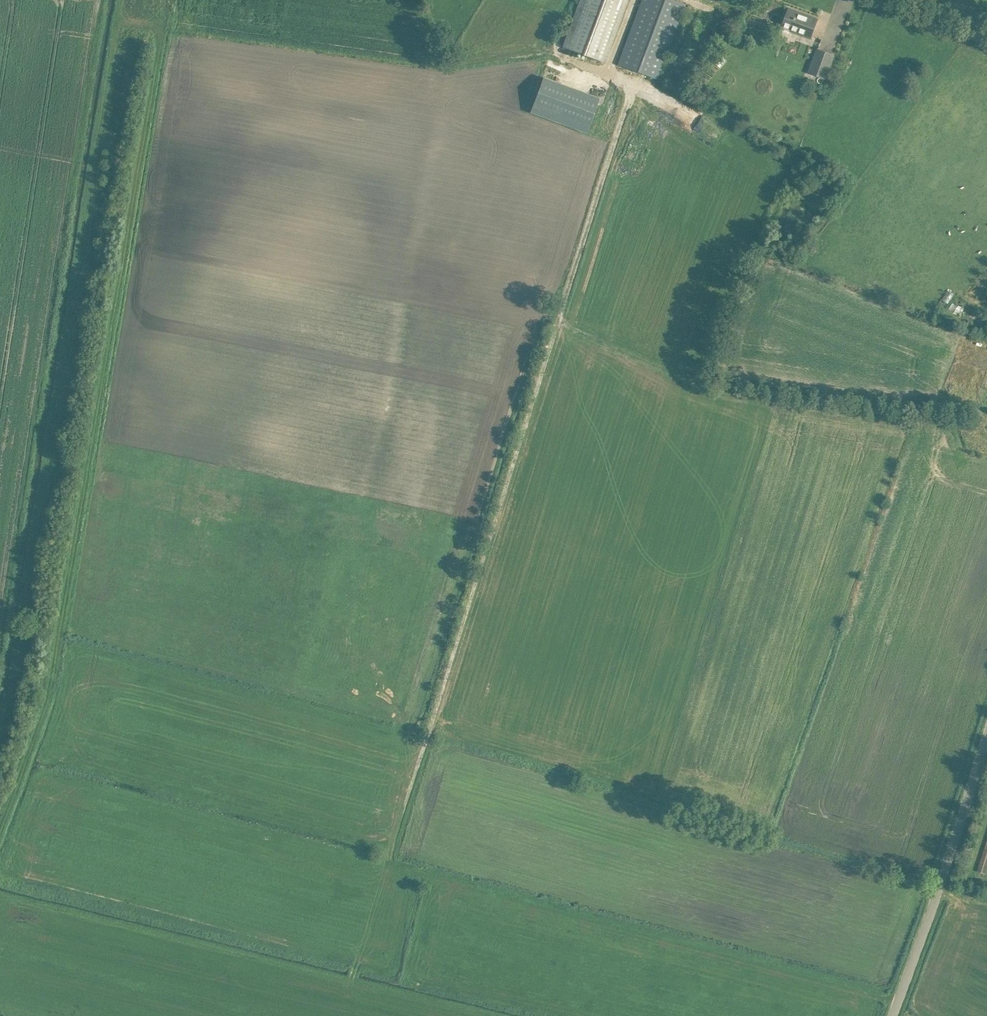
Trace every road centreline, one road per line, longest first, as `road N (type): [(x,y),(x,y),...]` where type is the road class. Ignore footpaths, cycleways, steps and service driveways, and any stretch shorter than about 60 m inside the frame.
road 1 (track): [(0,836),(47,705),(164,39)]
road 2 (track): [(0,733),(16,690),(125,0)]
road 3 (unclassified): [(893,1015),(986,740)]

